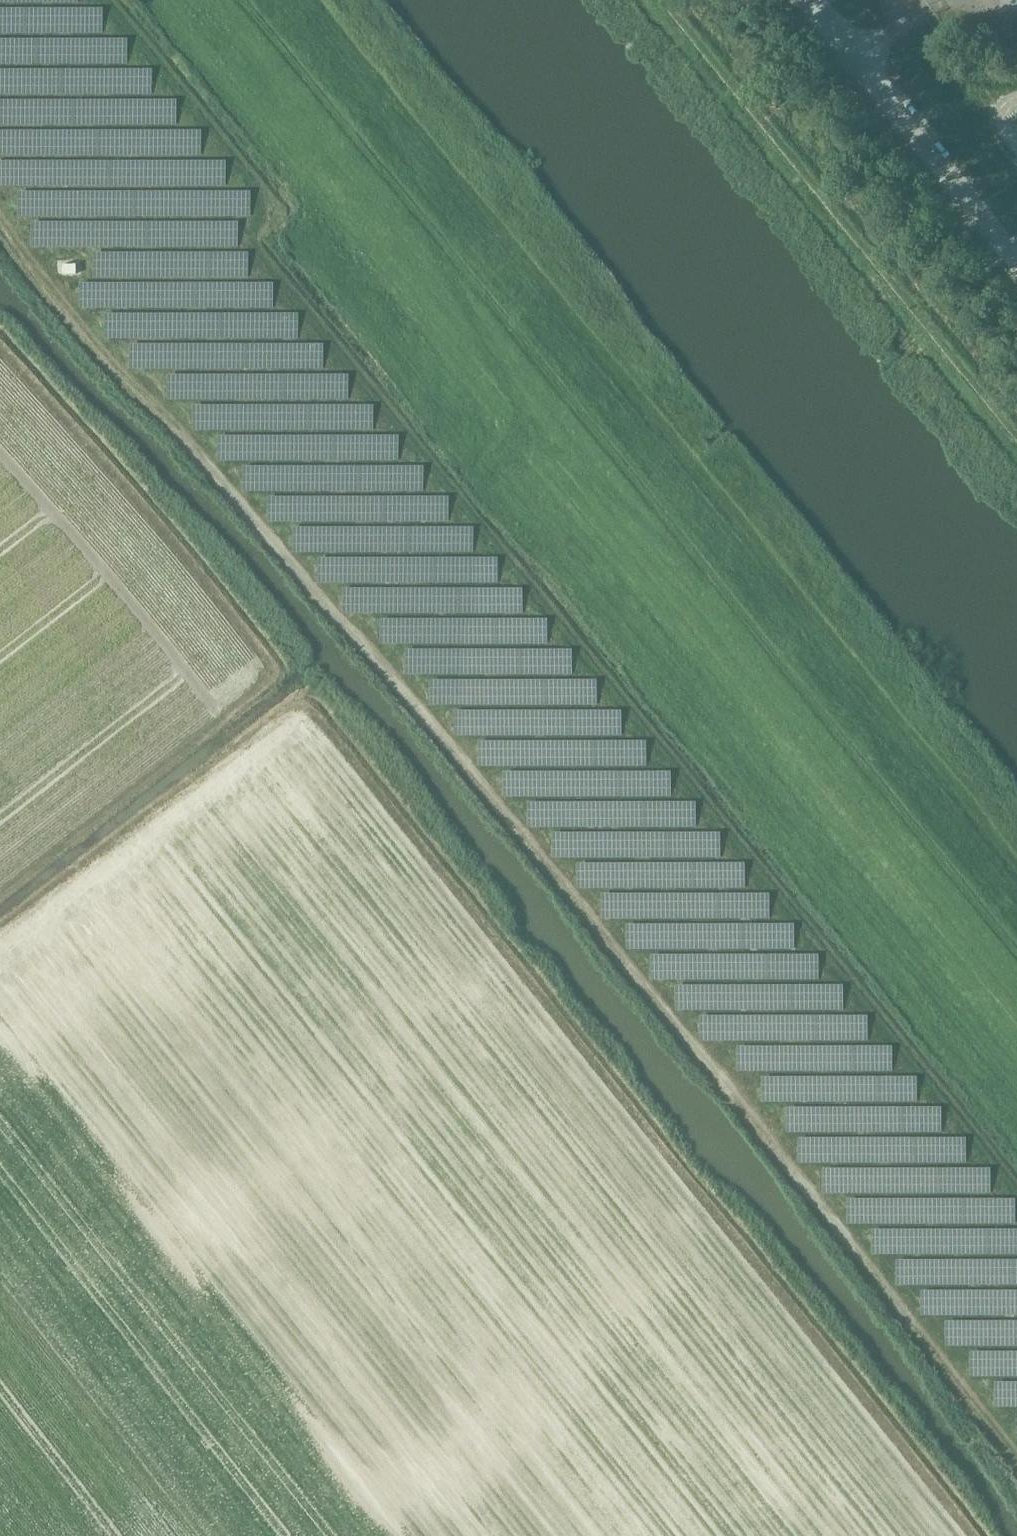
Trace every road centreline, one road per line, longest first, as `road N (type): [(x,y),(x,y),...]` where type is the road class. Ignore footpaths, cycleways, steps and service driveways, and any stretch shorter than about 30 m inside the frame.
road 1 (unclassified): [(1016,268),(798,0)]

